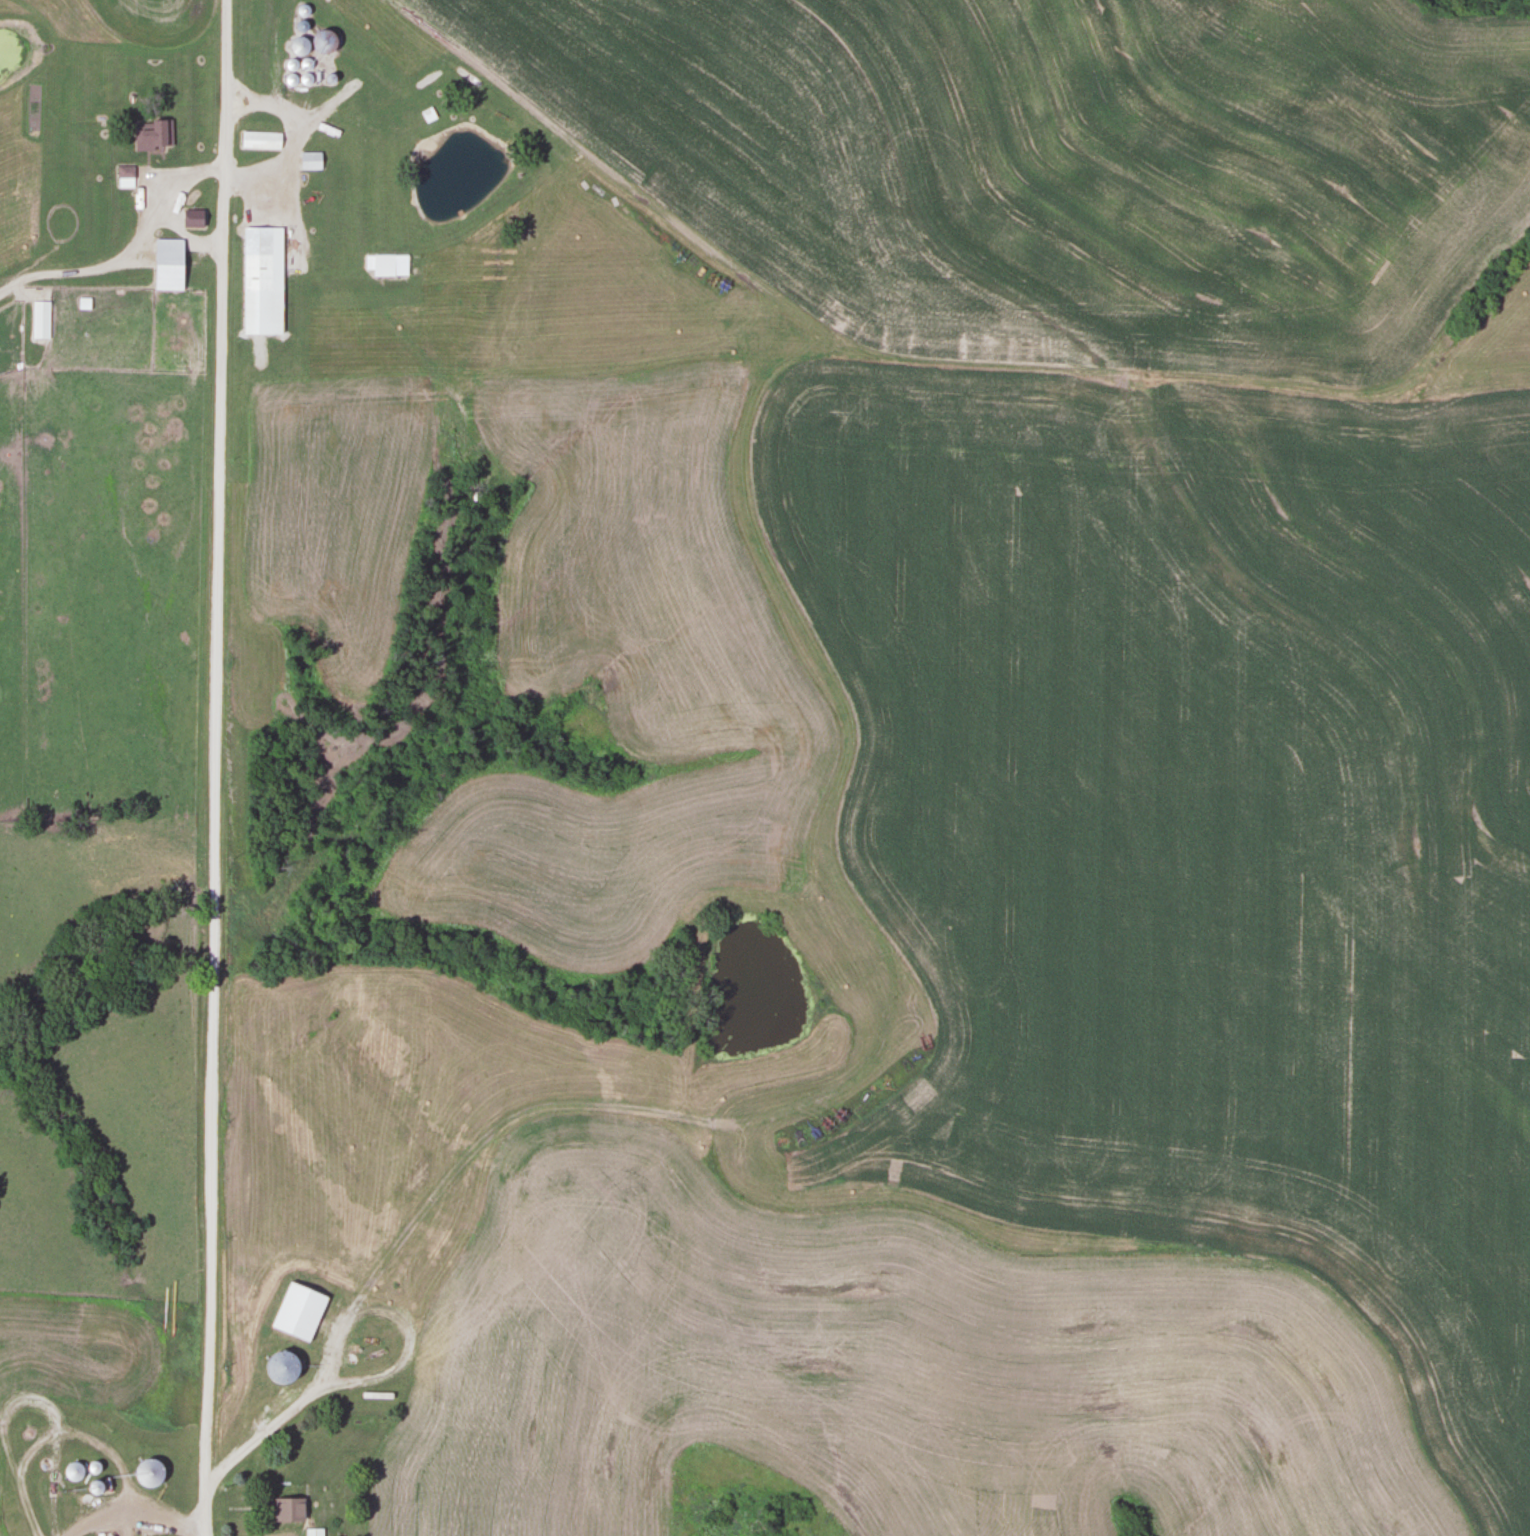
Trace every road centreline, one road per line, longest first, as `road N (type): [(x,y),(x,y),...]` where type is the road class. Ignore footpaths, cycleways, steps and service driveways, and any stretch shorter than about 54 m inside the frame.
road 1 (residential): [(209,1535),(227,0)]

